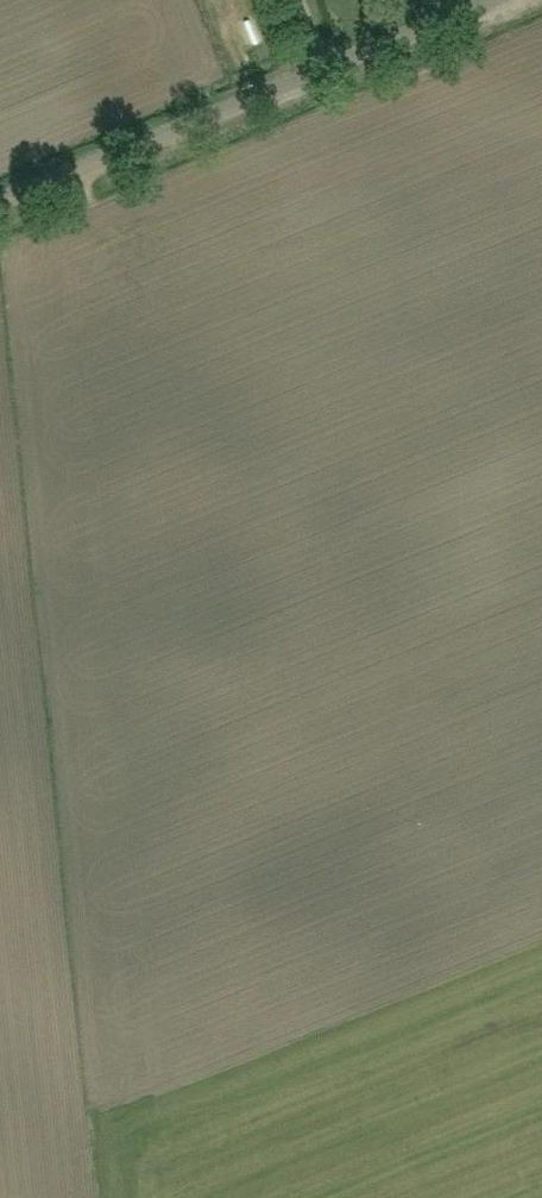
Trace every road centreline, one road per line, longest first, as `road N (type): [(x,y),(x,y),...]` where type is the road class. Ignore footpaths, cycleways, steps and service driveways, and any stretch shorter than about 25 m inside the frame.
road 1 (unclassified): [(0,200),(491,0)]

